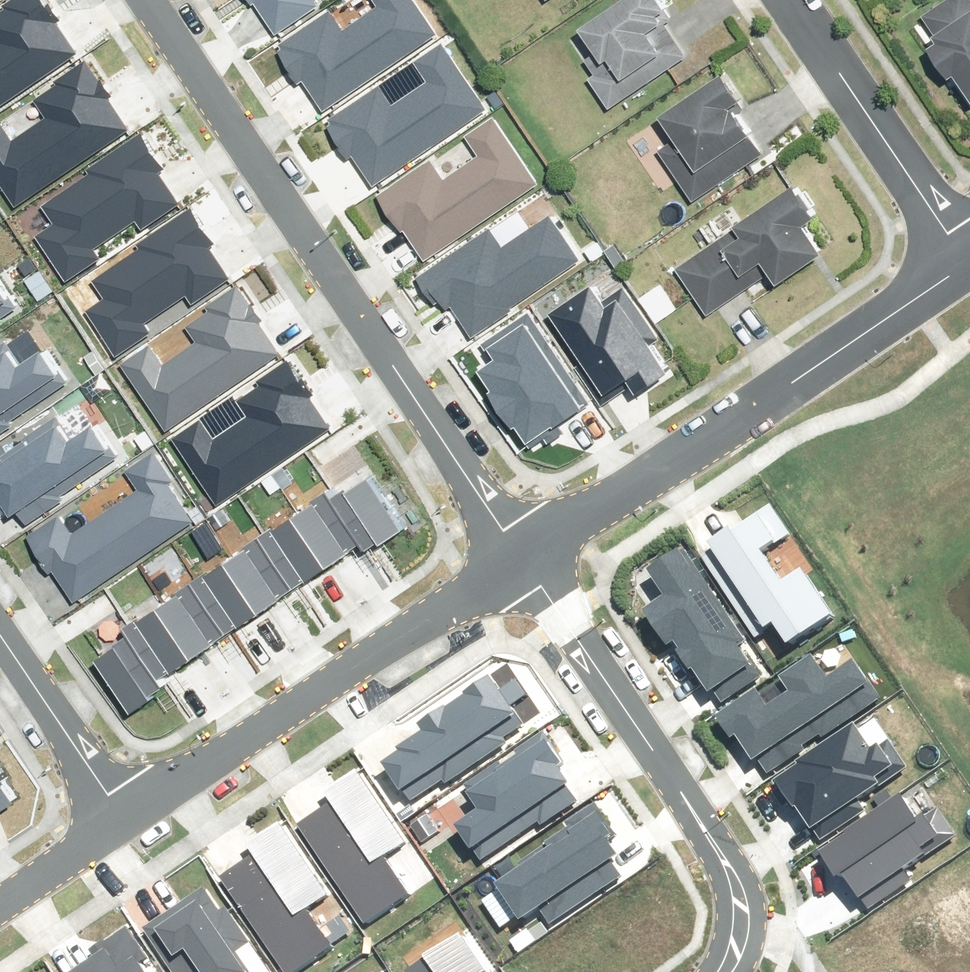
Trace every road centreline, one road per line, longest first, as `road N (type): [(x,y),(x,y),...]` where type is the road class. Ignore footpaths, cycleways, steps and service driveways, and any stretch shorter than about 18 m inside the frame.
road 1 (residential): [(523,547),(151,0)]
road 2 (residential): [(963,257),(523,547)]
road 3 (residential): [(523,547),(119,814)]
road 4 (residential): [(963,257),(789,0)]
road 5 (residential): [(663,770),(523,547)]
road 6 (residential): [(663,770),(753,862),(766,900),(761,947),(744,971)]
road 7 (residential): [(699,971),(716,940),(719,880),(663,770)]
road 8 (residential): [(119,814),(0,639)]
road 9 (residential): [(119,814),(0,897)]

